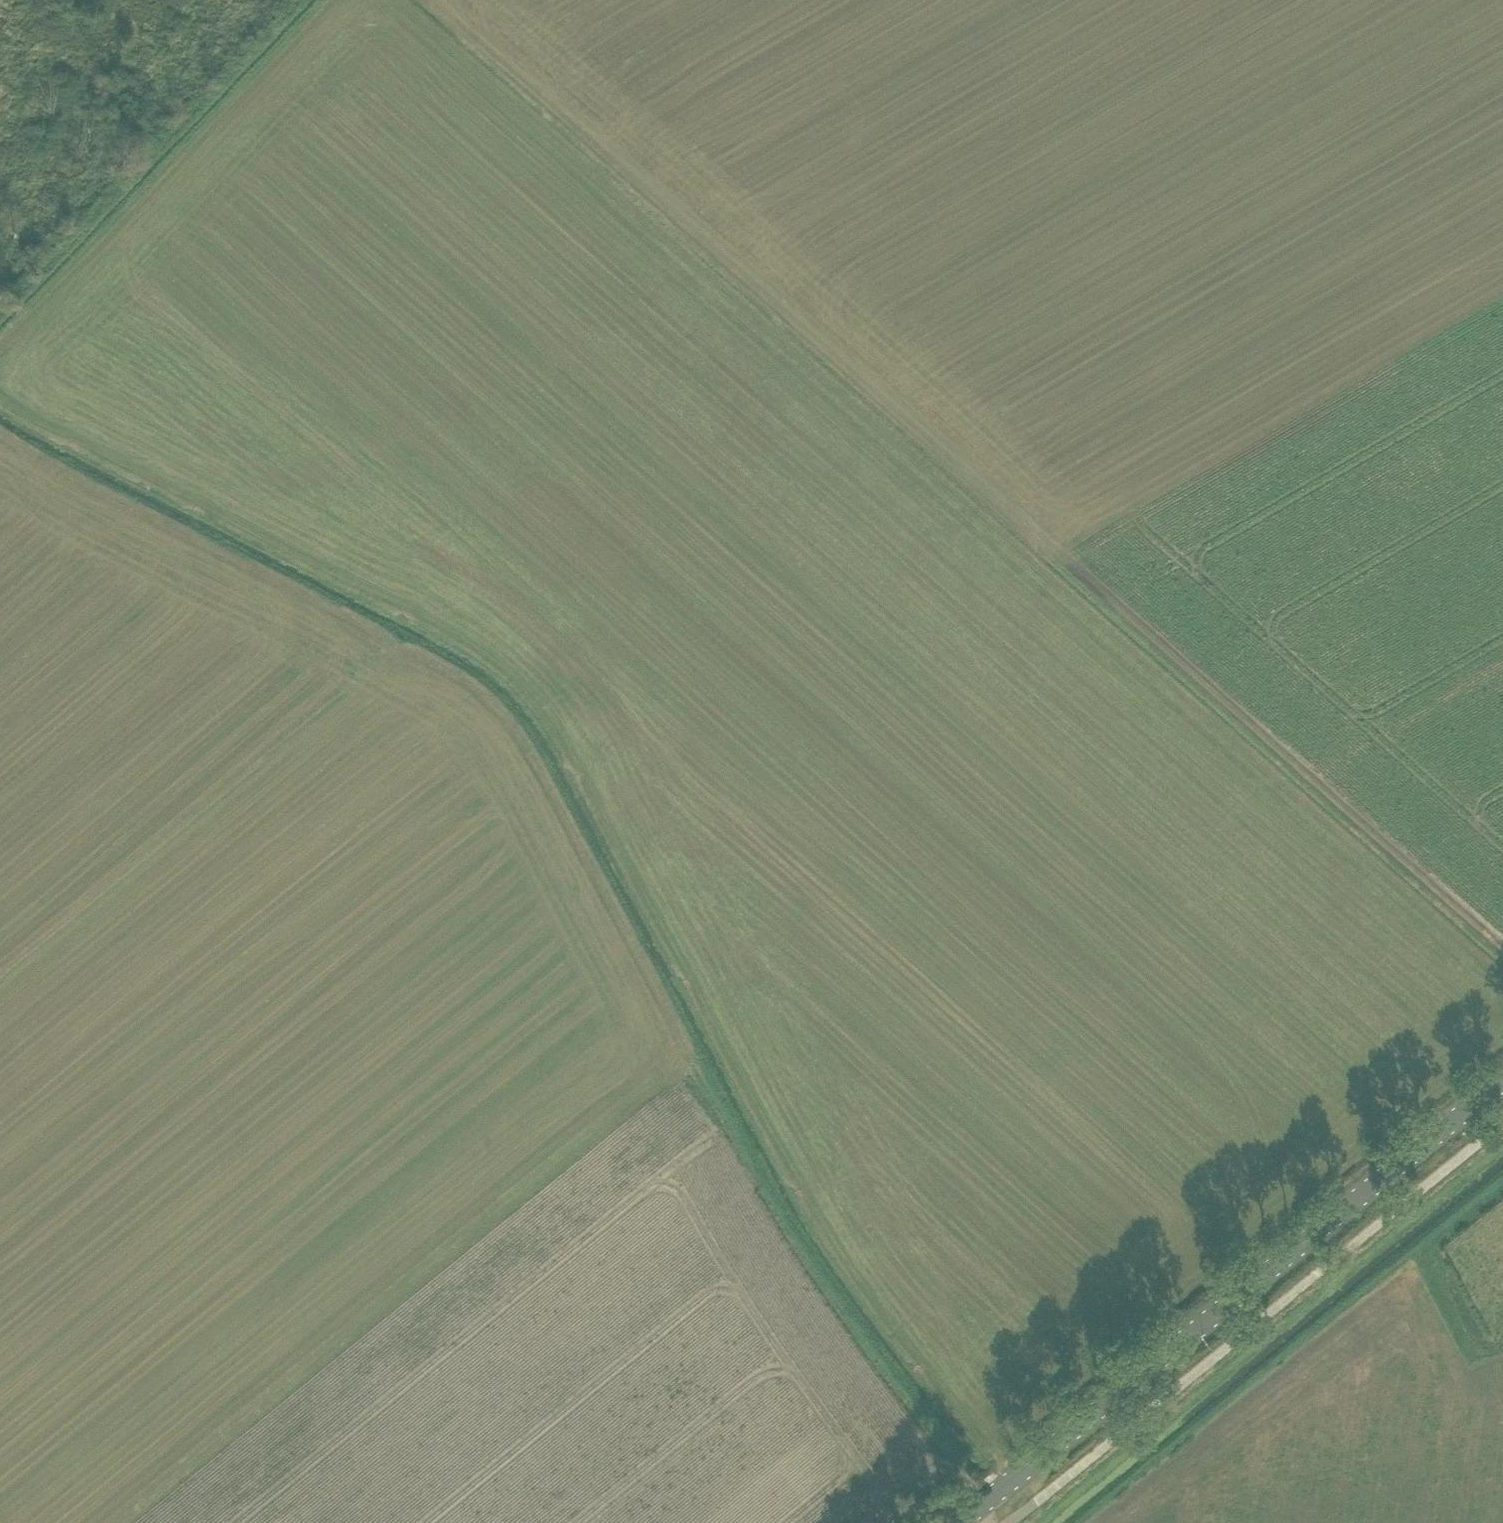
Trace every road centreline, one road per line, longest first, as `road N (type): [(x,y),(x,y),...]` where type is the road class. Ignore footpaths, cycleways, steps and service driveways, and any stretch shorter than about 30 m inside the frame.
road 1 (tertiary): [(963,1522),(1502,1087)]

